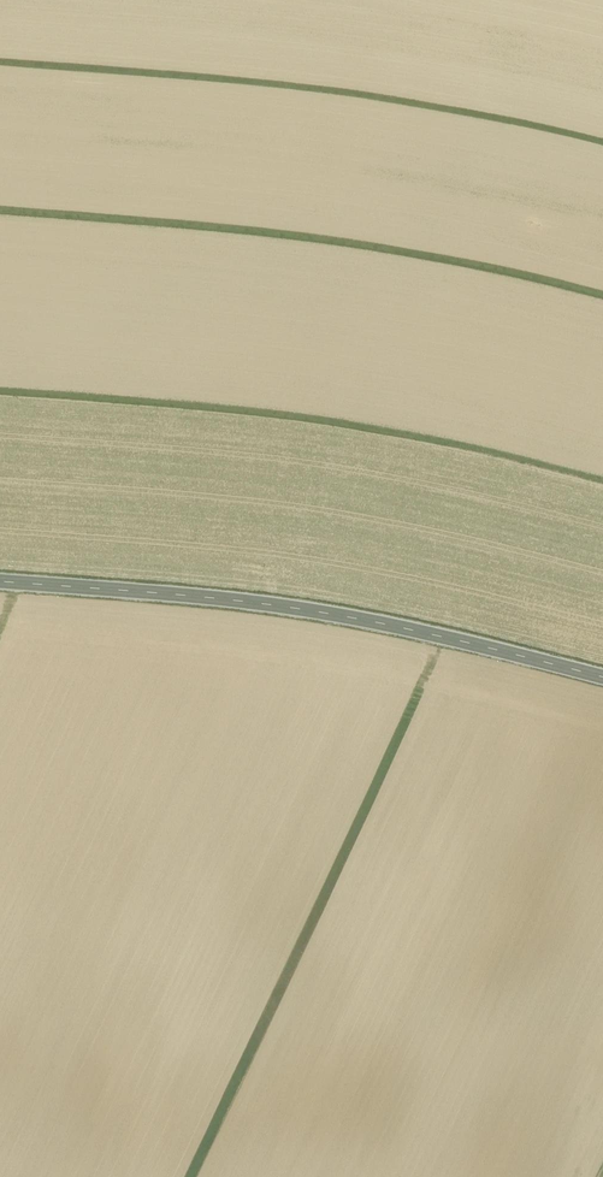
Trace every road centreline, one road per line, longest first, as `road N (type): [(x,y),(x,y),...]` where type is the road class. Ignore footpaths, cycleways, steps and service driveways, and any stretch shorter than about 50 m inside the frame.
road 1 (unclassified): [(602,678),(311,612),(0,583)]

